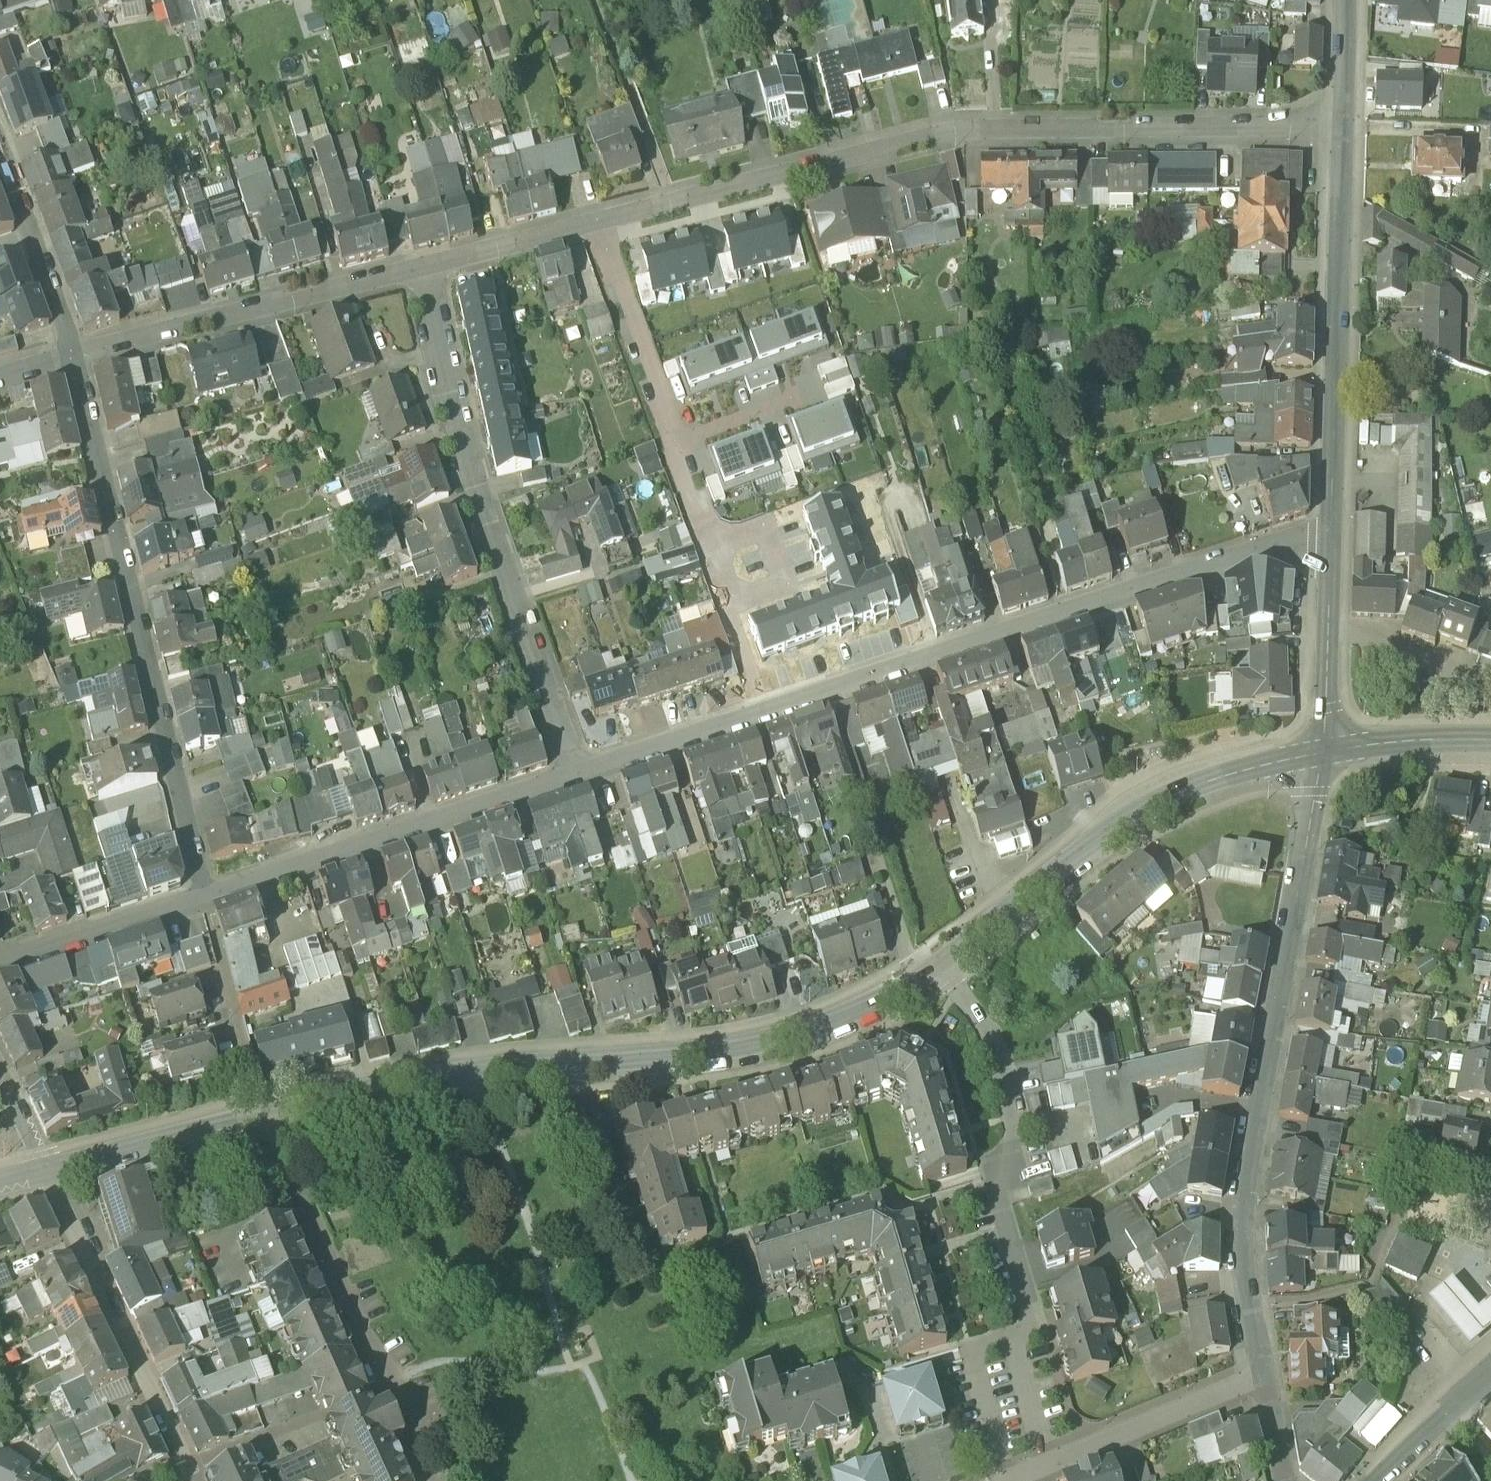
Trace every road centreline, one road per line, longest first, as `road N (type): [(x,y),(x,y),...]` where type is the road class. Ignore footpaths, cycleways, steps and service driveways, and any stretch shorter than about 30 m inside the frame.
road 1 (residential): [(1330,532),(578,777)]
road 2 (residential): [(600,223),(941,135),(1343,127)]
road 3 (tertiary): [(266,1114),(470,1073),(731,1055),(845,1020),(926,973)]
road 4 (residential): [(1322,754),(1248,1173),(1249,1306)]
road 5 (residential): [(78,362),(205,896)]
road 6 (residential): [(926,973),(985,1028),(1015,1138),(991,1185),(1028,1310),(1010,1337),(1049,1465)]
road 7 (residential): [(578,777),(466,467),(424,268)]
road 8 (tertiary): [(926,973),(1132,815),(1212,778),(1322,754)]
road 9 (tertiary): [(1330,532),(1343,127)]
road 10 (residential): [(266,1114),(366,1342),(398,1386),(433,1480)]
road 11 (residential): [(578,777),(205,896)]
road 12 (residential): [(78,362),(424,268)]
road 13 (residential): [(46,1173),(189,1480)]
road 14 (residential): [(0,136),(78,362)]
road 15 (residential): [(600,223),(674,446)]
road 16 (residential): [(1049,1465),(1263,1375)]
road 17 (tertiary): [(46,1173),(266,1114)]
road 18 (tertiary): [(1322,754),(1330,532)]
road 19 (residential): [(205,896),(0,969)]
road 20 (residential): [(424,268),(600,223)]
road 21 (tertiary): [(1490,741),(1322,754)]
road 22 (residential): [(1490,1379),(1377,1480)]
road 23 (residential): [(674,446),(726,578)]
road 24 (residential): [(674,446),(794,402)]
road 25 (tertiary): [(1343,127),(1347,0)]

